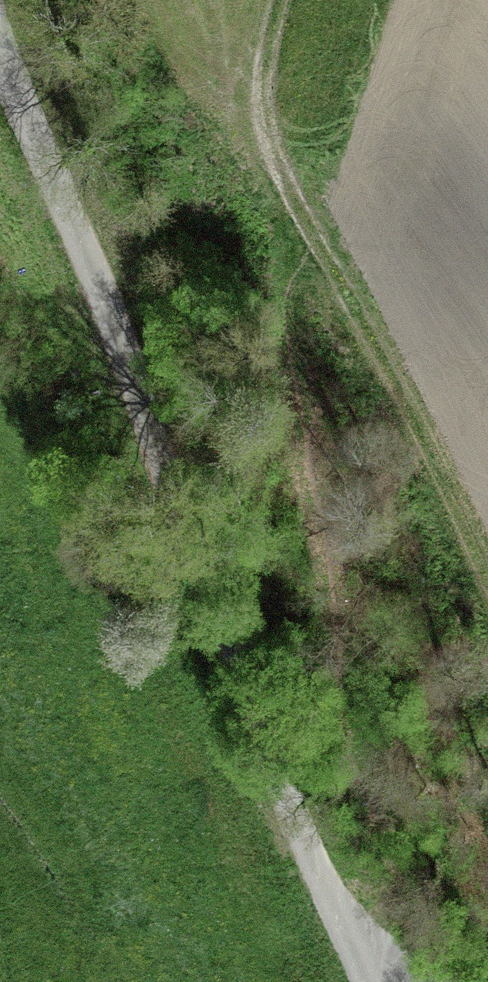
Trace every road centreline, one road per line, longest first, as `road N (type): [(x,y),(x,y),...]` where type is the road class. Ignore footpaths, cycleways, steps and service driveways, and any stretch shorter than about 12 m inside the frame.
road 1 (unclassified): [(368,981),(0,70)]
road 2 (track): [(270,0),(264,21),(281,160),(487,603)]

